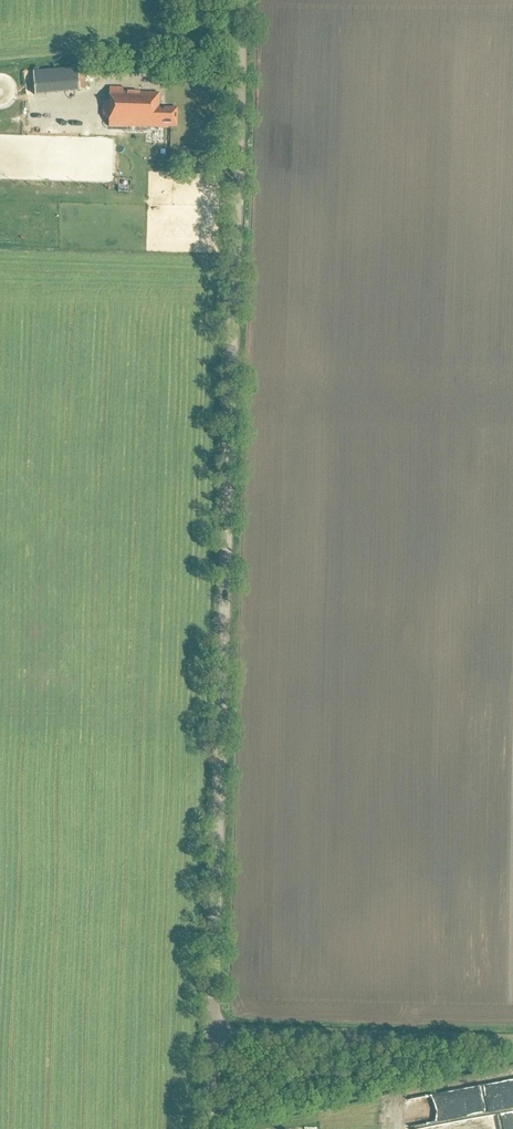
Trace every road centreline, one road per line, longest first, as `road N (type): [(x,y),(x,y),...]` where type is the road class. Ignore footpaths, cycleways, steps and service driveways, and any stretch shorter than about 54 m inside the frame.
road 1 (tertiary): [(211,1030),(237,0)]
road 2 (unclassified): [(211,1030),(512,1042)]

